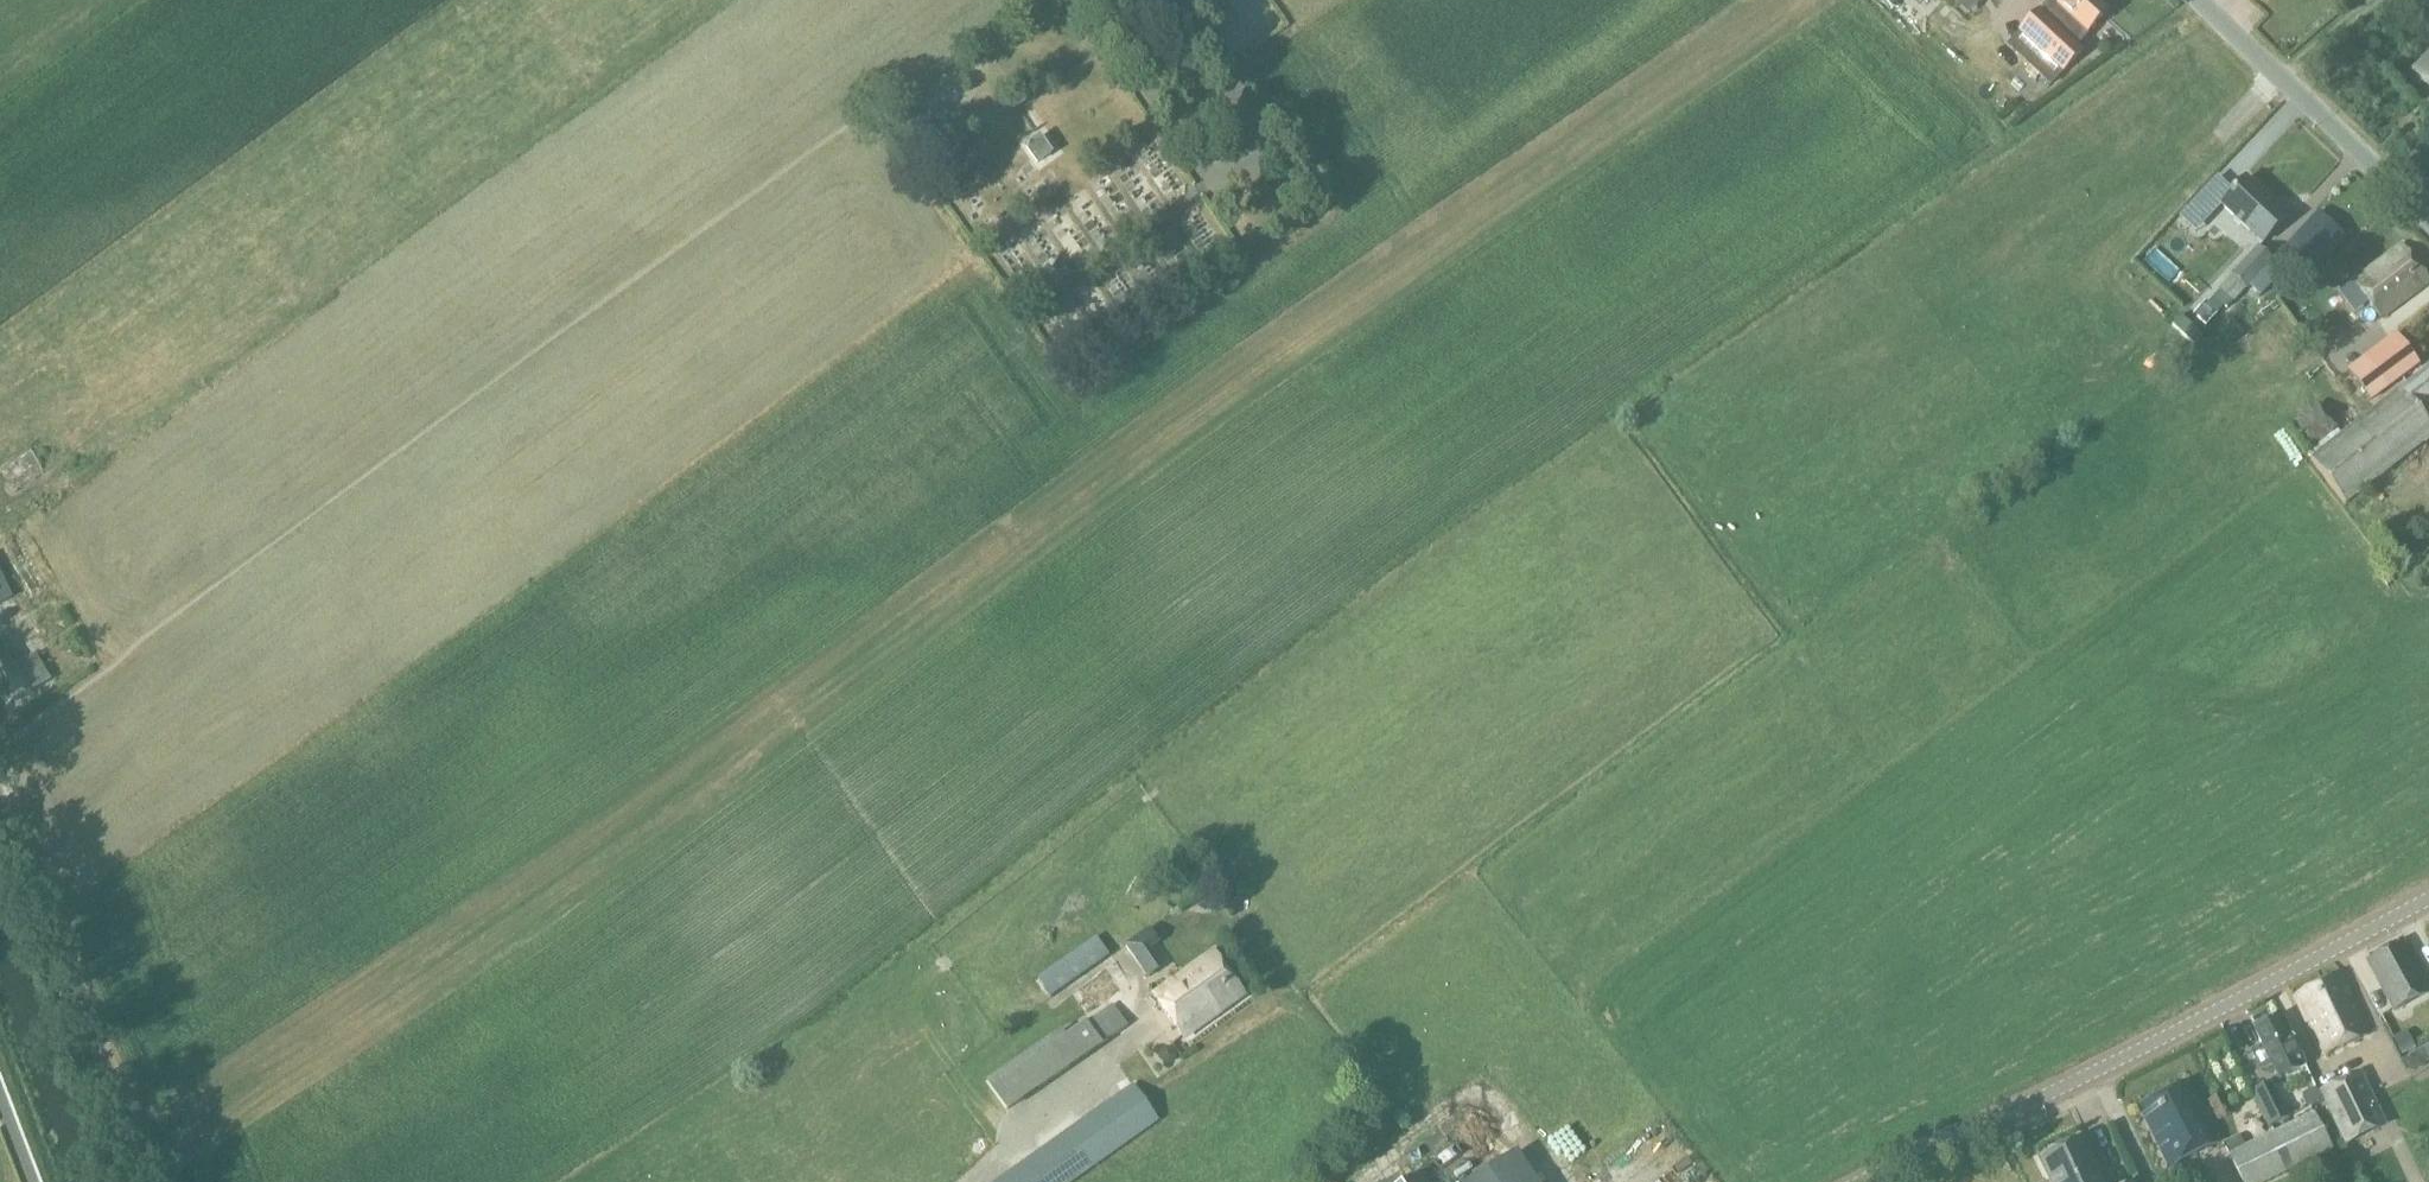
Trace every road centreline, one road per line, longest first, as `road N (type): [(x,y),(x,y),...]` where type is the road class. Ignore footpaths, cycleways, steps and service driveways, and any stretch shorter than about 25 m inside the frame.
road 1 (tertiary): [(1864,1181),(2093,1074),(2428,899)]
road 2 (unclassified): [(1091,0),(1203,169),(1222,177),(1261,151),(1265,136),(1174,0)]
road 3 (unclassified): [(2428,213),(2200,0)]

